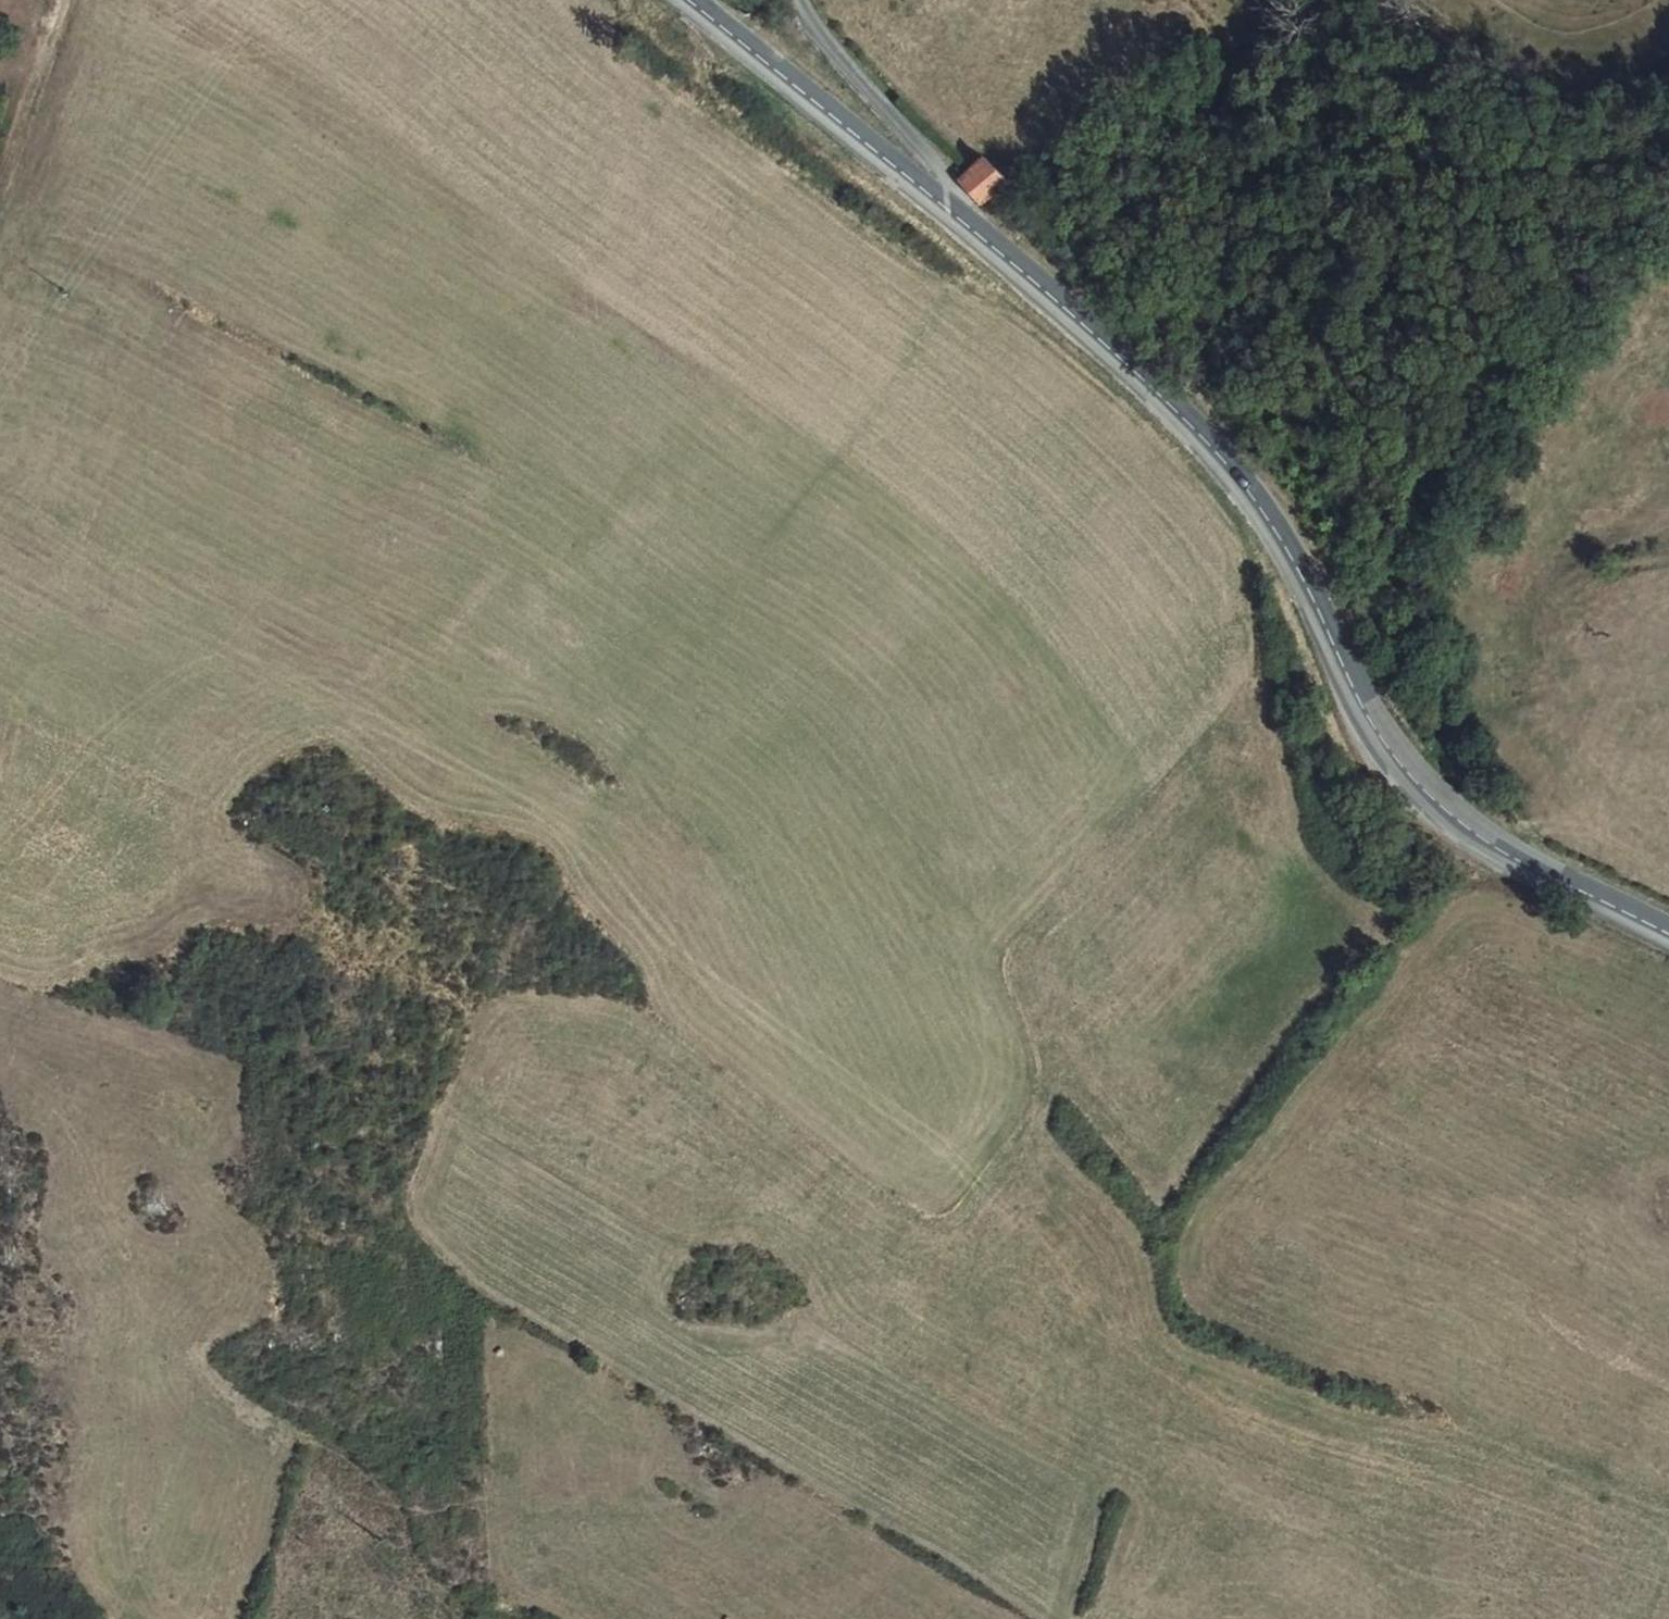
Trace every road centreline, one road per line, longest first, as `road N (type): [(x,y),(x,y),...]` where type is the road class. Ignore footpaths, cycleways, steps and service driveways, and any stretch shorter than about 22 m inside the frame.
road 1 (secondary): [(1668,928),(1445,810),(1411,783),(1266,501),(1106,333),(1008,254)]
road 2 (secondary): [(1008,254),(690,0)]
road 3 (unclassified): [(1008,254),(808,21),(801,0)]
road 4 (track): [(51,0),(0,172)]

